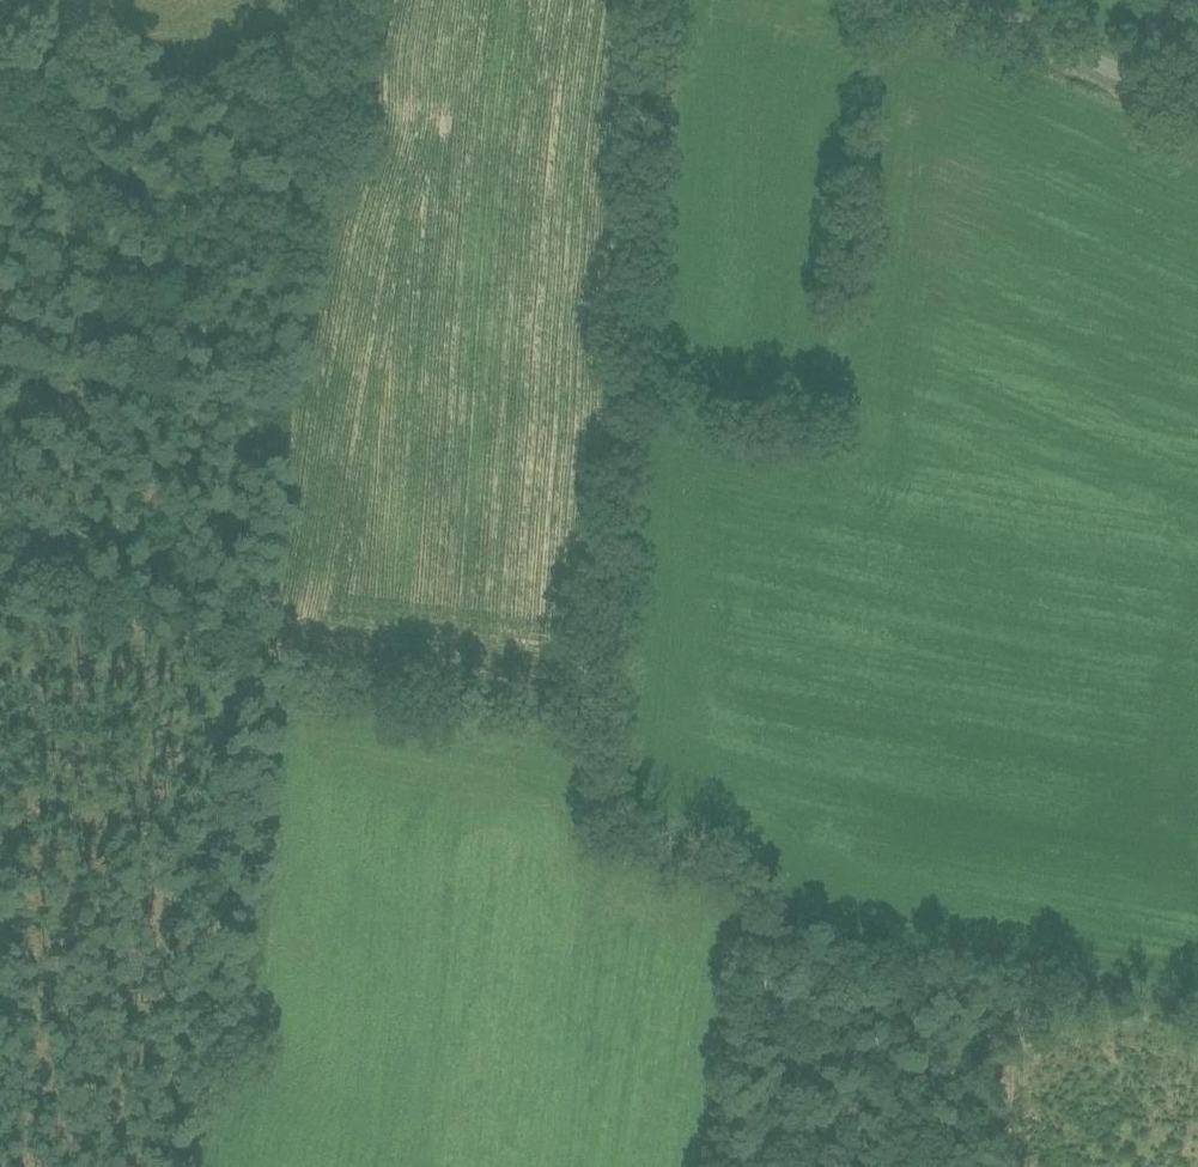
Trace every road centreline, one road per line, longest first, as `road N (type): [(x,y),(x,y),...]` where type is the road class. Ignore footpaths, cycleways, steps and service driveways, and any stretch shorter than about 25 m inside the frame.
road 1 (unclassified): [(956,0),(1197,107)]

